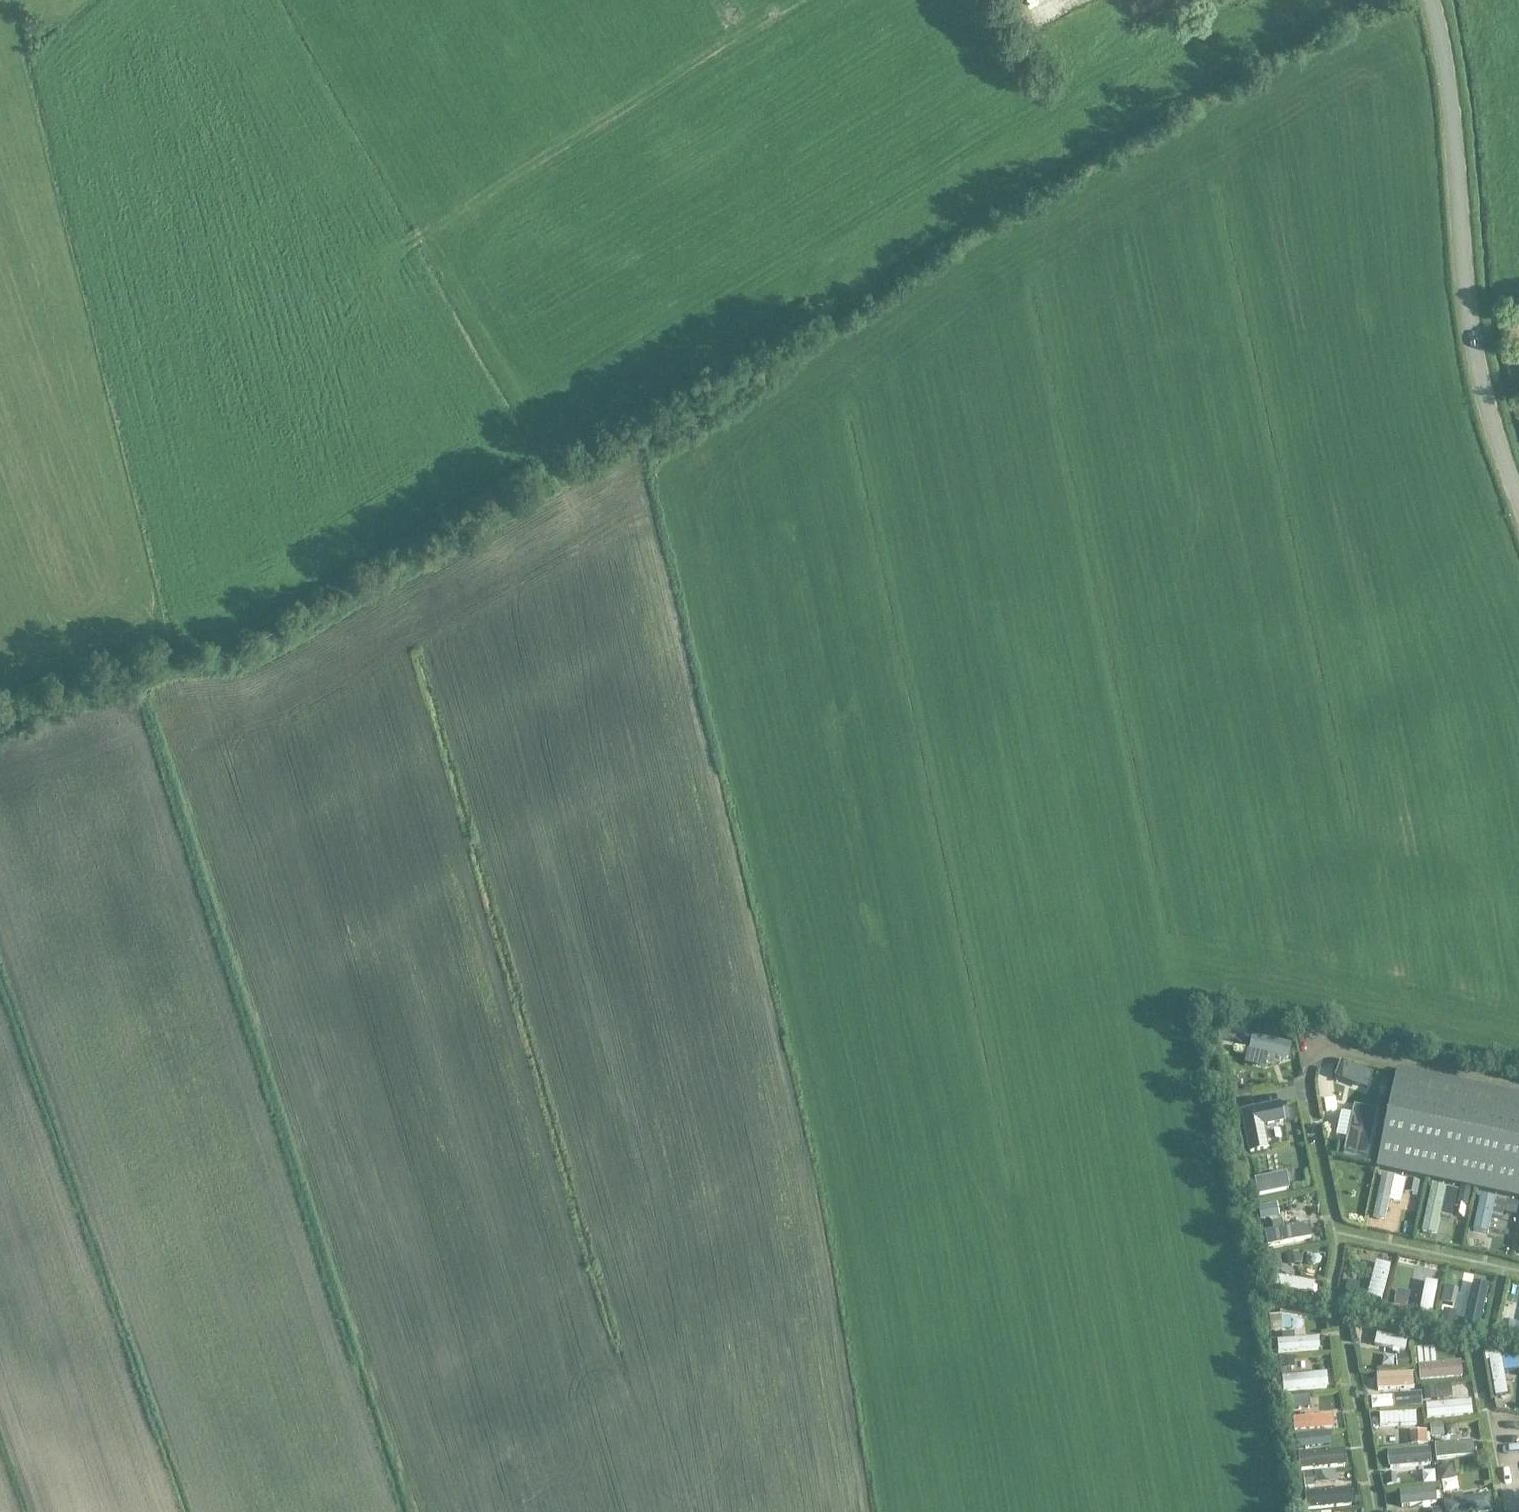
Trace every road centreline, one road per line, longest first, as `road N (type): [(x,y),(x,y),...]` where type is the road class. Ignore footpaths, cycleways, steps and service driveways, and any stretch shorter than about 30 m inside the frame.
road 1 (unclassified): [(1518,509),(1472,332),(1450,102),(1430,0)]

